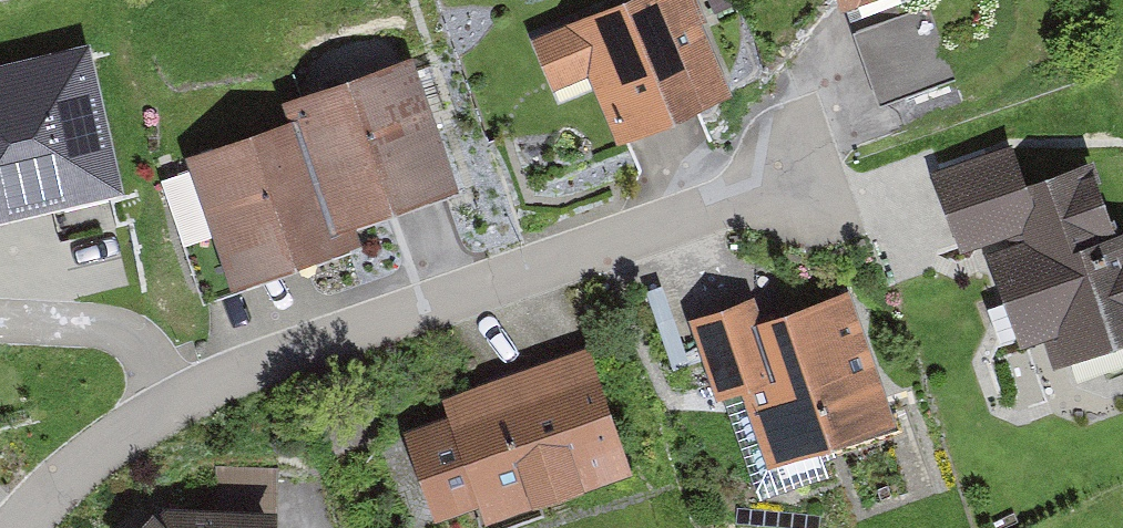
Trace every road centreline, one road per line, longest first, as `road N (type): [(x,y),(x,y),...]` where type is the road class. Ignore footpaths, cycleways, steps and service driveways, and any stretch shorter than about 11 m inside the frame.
road 1 (residential): [(19,527),(90,451),(172,405),(286,355),(798,184)]

